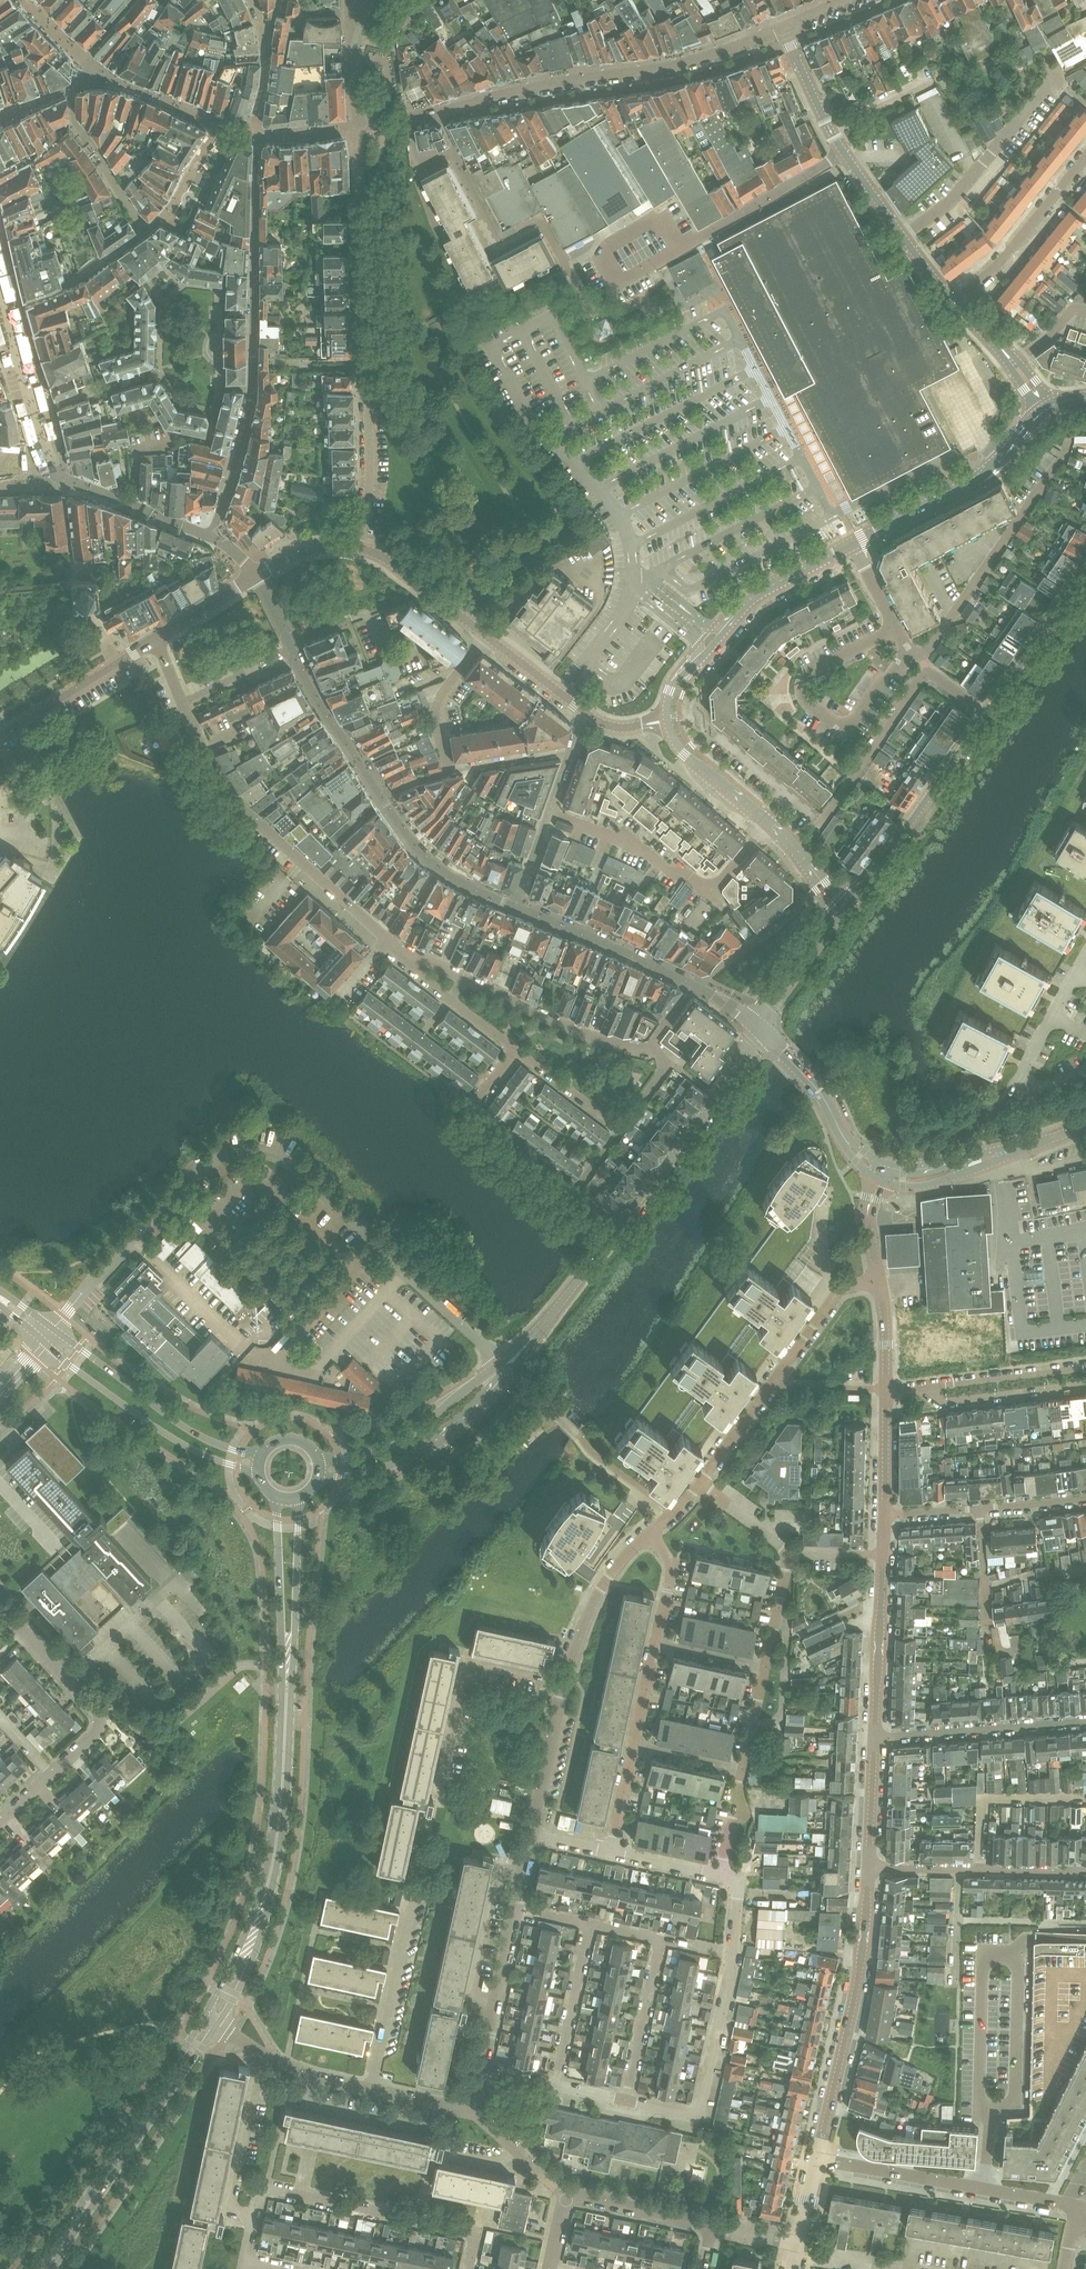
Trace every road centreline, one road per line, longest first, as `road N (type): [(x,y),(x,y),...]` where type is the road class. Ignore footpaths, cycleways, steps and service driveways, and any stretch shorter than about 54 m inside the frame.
road 1 (residential): [(511,1364),(269,1153),(255,1152),(215,1163),(172,1196),(53,1330)]
road 2 (residential): [(784,27),(695,60),(359,126),(356,47),(369,0)]
road 3 (residential): [(265,35),(251,384),(212,537)]
road 4 (residential): [(410,958),(219,784),(181,703)]
road 5 (residential): [(720,1876),(737,1887),(732,1954),(703,2099),(684,2114),(626,2101)]
road 6 (residential): [(818,2159),(857,1983),(868,1867)]
road 7 (residential): [(251,2227),(267,2185),(475,2232),(468,2268)]
road 8 (unclassified): [(907,646),(847,731),(802,697),(807,674),(897,627)]
road 9 (unclassified): [(907,646),(924,656),(932,647),(1069,439)]
road 10 (residential): [(700,1484),(836,1294),(879,1282)]
road 11 (residential): [(855,543),(743,605),(674,682),(668,720)]
road 12 (residential): [(1076,2209),(818,2159)]
road 13 (residential): [(987,715),(927,672),(820,824)]
road 14 (tertiary): [(44,1343),(175,1440),(260,1472)]
road 15 (tertiary): [(263,1456),(178,1424),(53,1330)]
road 16 (tertiary): [(619,1227),(759,1028)]
road 17 (residential): [(626,2101),(660,1939),(589,1924)]
road 18 (residential): [(440,1795),(469,1662),(565,1682)]
road 19 (tertiary): [(318,1477),(359,1474),(419,1453),(451,1434),(511,1364)]
road 20 (tertiary): [(265,1896),(280,1813),(288,1664)]
road 21 (residential): [(1042,412),(971,483),(855,543)]
road 22 (residential): [(0,1606),(98,1713),(95,1734),(52,1774)]
road 23 (tertiary): [(854,895),(987,715)]
road 24 (residential): [(904,237),(956,195),(1056,76)]
road 25 (tertiary): [(511,1364),(399,1441),(317,1460)]
road 26 (residential): [(1085,1869),(868,1867)]
road 27 (residential): [(881,1168),(932,1174),(1085,1124)]
road 28 (residential): [(875,1737),(1085,1721)]
road 29 (residential): [(576,1193),(472,1108),(516,1050)]
road 30 (residential): [(650,1048),(590,1038),(463,979)]
road 31 (residential): [(1085,1497),(885,1515)]
road 32 (residential): [(1085,157),(1004,261),(955,303)]
road 33 (residential): [(372,2090),(412,1899)]
road 34 (residential): [(692,984),(518,906)]
road 35 (residential): [(881,1168),(859,1155),(812,1083),(759,1028)]
road 36 (residential): [(682,246),(844,153)]
road 37 (residential): [(875,1737),(884,1555)]
road 38 (residential): [(154,637),(0,734)]
road 39 (residential): [(518,906),(439,862),(380,797)]
road 40 (tertiary): [(511,1364),(619,1227)]
road 41 (residential): [(565,1682),(604,1584),(649,1533)]
road 42 (tertiary): [(987,715),(1085,573)]
road 43 (residential): [(372,2090),(284,2065),(216,2025)]
road 44 (residential): [(700,884),(638,846),(548,811)]
road 45 (residential): [(255,2079),(228,2222),(251,2227)]
road 46 (residential): [(923,1387),(944,1403),(1085,1385)]
road 47 (tertiary): [(288,1664),(299,1497)]
road 48 (tertiary): [(281,1497),(288,1664)]
road 49 (residential): [(357,548),(371,481),(368,383)]
road 50 (residential): [(553,2086),(589,1924)]
road 51 (residential): [(480,2070),(515,1908)]
road 52 (residential): [(923,1387),(1085,1366)]
road 53 (residential): [(380,797),(297,660)]
road 54 (residential): [(144,231),(68,284),(5,308)]
road 55 (residential): [(531,1835),(565,1682)]
road 56 (residential): [(357,548),(390,560),(485,634)]
road 57 (residential): [(485,634),(437,702),(449,771)]
road 58 (residential): [(713,2226),(566,2196)]
road 59 (residential): [(668,720),(680,748),(770,823)]
road 60 (residential): [(1017,1080),(1085,958)]
road 61 (tertiary): [(216,2025),(251,1961),(265,1896)]
road 62 (tertiary): [(265,1896),(203,2018)]
road 63 (residential): [(516,1050),(621,1128)]
road 64 (tertiary): [(759,1028),(832,920)]
road 65 (residential): [(868,1867),(875,1737)]
road 66 (residential): [(786,37),(844,153)]
road 67 (tertiary): [(140,2127),(216,2025)]
road 68 (tertiary): [(203,2018),(140,2127)]
road 69 (residential): [(885,1515),(886,1390)]
road 70 (residential): [(449,771),(572,749)]
road 71 (residential): [(485,634),(583,710)]
road 72 (residential): [(297,660),(181,703)]

